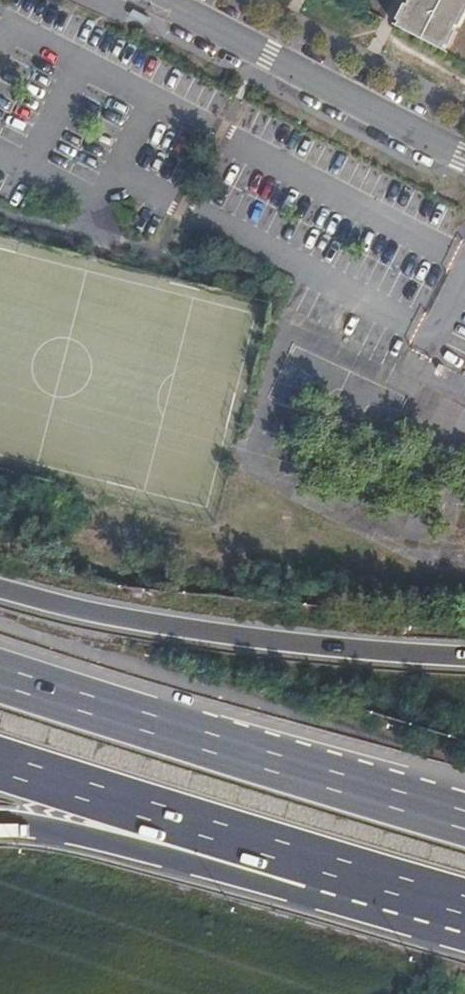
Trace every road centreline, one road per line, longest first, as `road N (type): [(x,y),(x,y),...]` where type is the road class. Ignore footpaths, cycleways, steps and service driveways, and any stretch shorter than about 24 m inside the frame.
road 1 (motorway): [(464,814),(0,678)]
road 2 (motorway): [(464,663),(117,622),(0,589)]
road 3 (motorway): [(0,761),(319,873)]
road 4 (residential): [(166,0),(464,156)]
road 5 (motorway): [(0,828),(319,873)]
road 6 (motorway): [(319,873),(464,914)]

